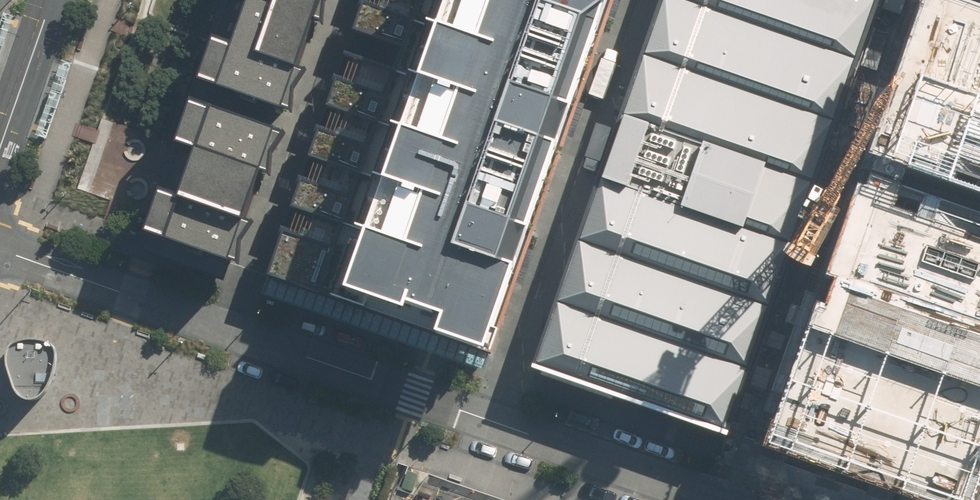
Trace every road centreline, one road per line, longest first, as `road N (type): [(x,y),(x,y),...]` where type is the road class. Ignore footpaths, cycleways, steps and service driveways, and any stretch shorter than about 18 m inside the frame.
road 1 (residential): [(0,251),(497,424)]
road 2 (residential): [(637,0),(497,424)]
road 3 (residential): [(497,424),(714,499)]
road 4 (tertiary): [(53,0),(0,150)]

